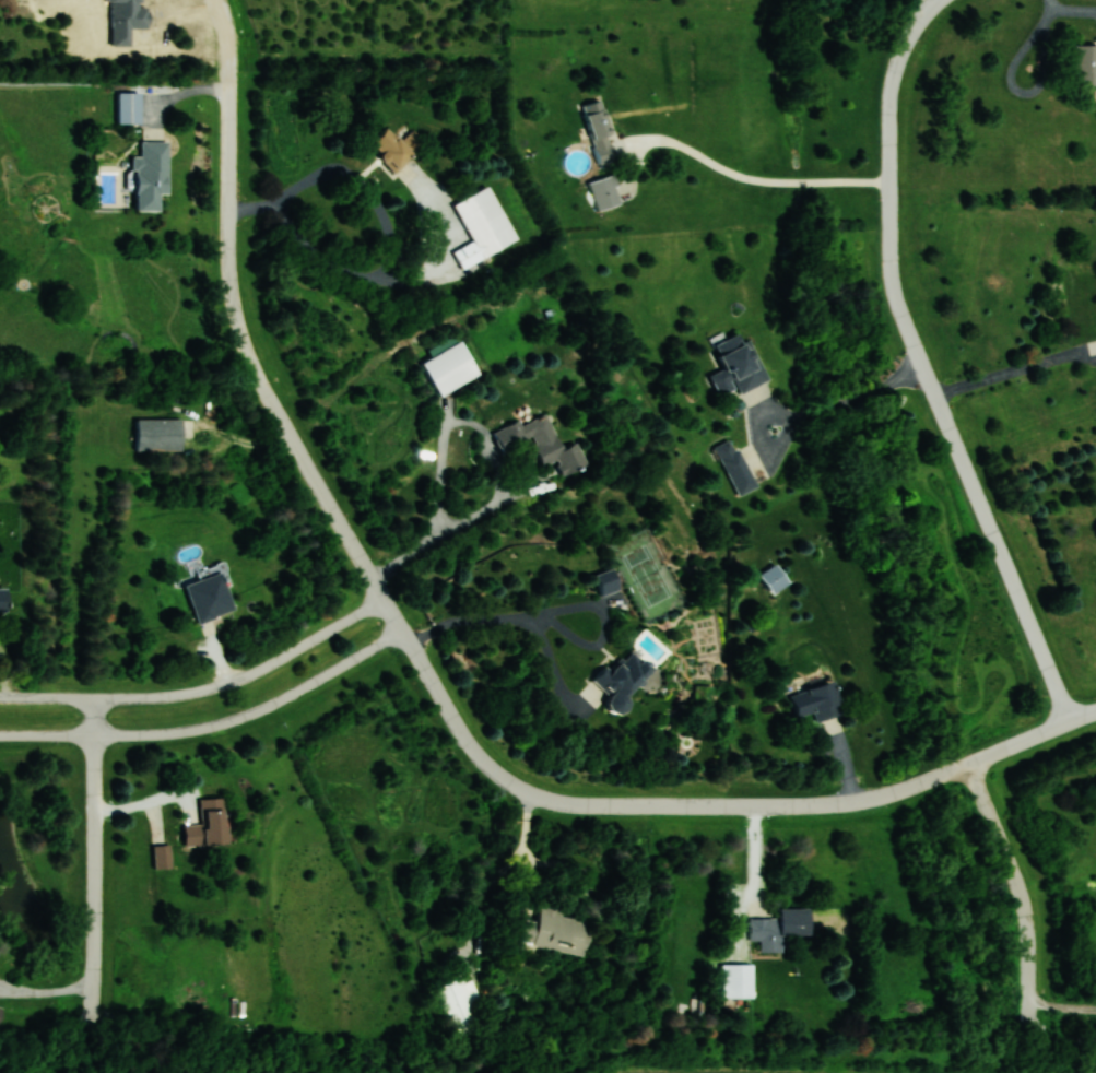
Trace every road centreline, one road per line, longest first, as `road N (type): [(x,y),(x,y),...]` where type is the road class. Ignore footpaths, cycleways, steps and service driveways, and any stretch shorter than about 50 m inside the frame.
road 1 (residential): [(1095,709),(885,795),(840,804),(582,805),(538,798),(500,775),(402,628)]
road 2 (residential): [(1071,717),(898,294),(896,79),(911,38),(943,0)]
road 3 (residential): [(402,628),(272,397),(243,326),(233,261),(232,76)]
road 4 (residential): [(0,736),(214,730),(275,708),(402,628)]
road 5 (residential): [(385,597),(258,674),(205,693),(0,698)]
road 6 (residential): [(95,698),(96,1006)]
road 7 (residential): [(968,760),(1028,911),(1029,1028)]

